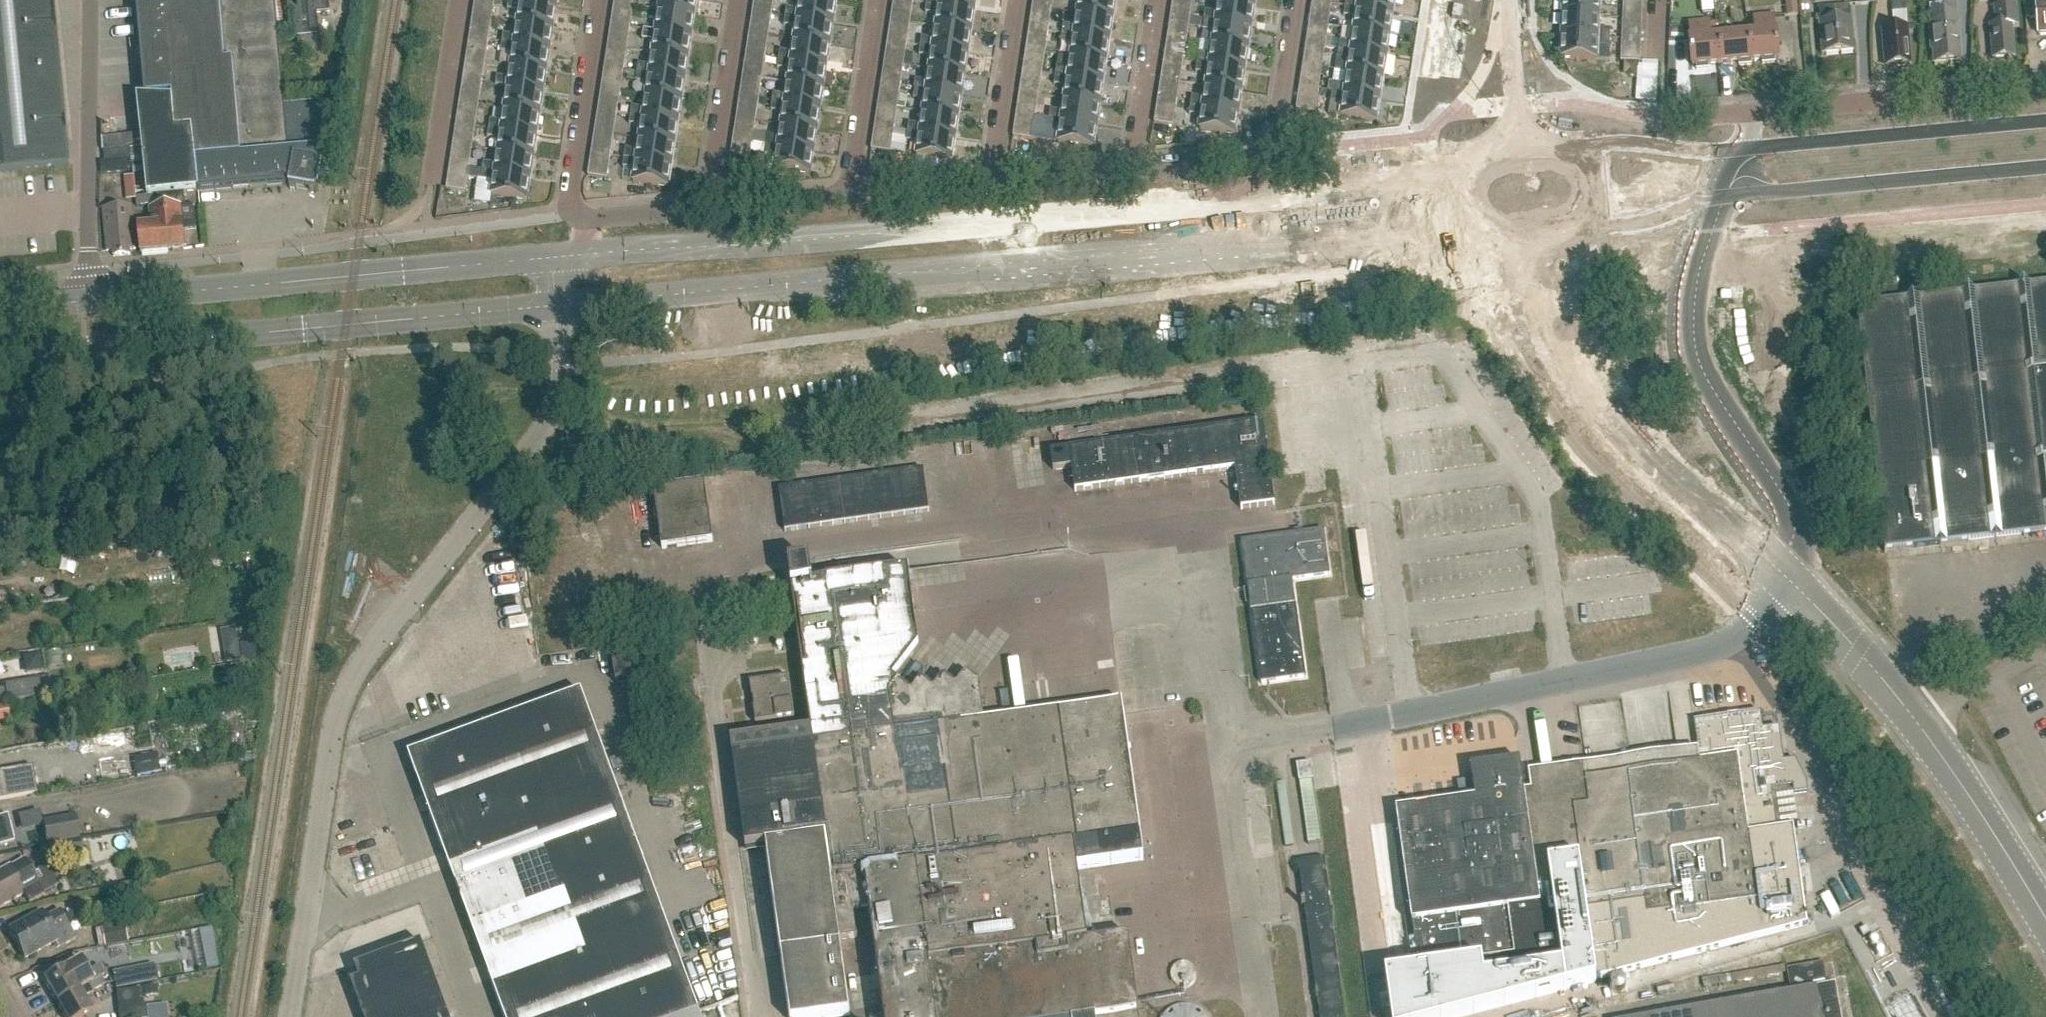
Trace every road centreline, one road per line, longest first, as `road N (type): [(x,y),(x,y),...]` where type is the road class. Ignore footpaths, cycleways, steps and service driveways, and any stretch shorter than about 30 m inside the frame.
road 1 (secondary): [(555,305),(1337,232),(1466,239)]
road 2 (secondary): [(1458,156),(1332,187),(552,258)]
road 3 (unclassified): [(290,1016),(342,706),(357,668),(550,419),(560,378),(555,305)]
road 4 (secondary): [(0,358),(555,305)]
road 5 (unclassified): [(1364,718),(1712,649),(1792,581)]
road 6 (secondary): [(1601,227),(1726,195),(2045,167)]
road 7 (unclassified): [(1792,581),(1676,480),(1588,387),(1550,307),(1538,232)]
road 8 (unclassified): [(2045,916),(1921,724),(1792,581)]
road 9 (residential): [(711,205),(581,217),(572,211),(599,0)]
road 10 (secondary): [(2045,120),(1747,149)]
road 11 (residential): [(2045,84),(1749,112)]
road 12 (secondary): [(282,284),(0,309)]
road 13 (residential): [(91,273),(91,0)]
road 14 (secondary): [(552,258),(282,284)]
road 15 (residential): [(282,284),(264,256),(91,273)]
road 16 (residential): [(711,205),(736,0)]
road 17 (residential): [(852,193),(877,0)]
road 18 (residential): [(1018,0),(997,181)]
road 19 (residential): [(1137,168),(1158,0)]
road 20 (residential): [(1268,157),(1296,0)]
road 21 (secondary): [(1747,149),(1594,144)]
road 22 (residential): [(1520,150),(1505,0)]
road 23 (residential): [(997,181),(852,193)]
road 24 (residential): [(852,193),(711,205)]
road 25 (residential): [(1137,168),(997,181)]
road 26 (residential): [(1268,157),(1137,168)]

